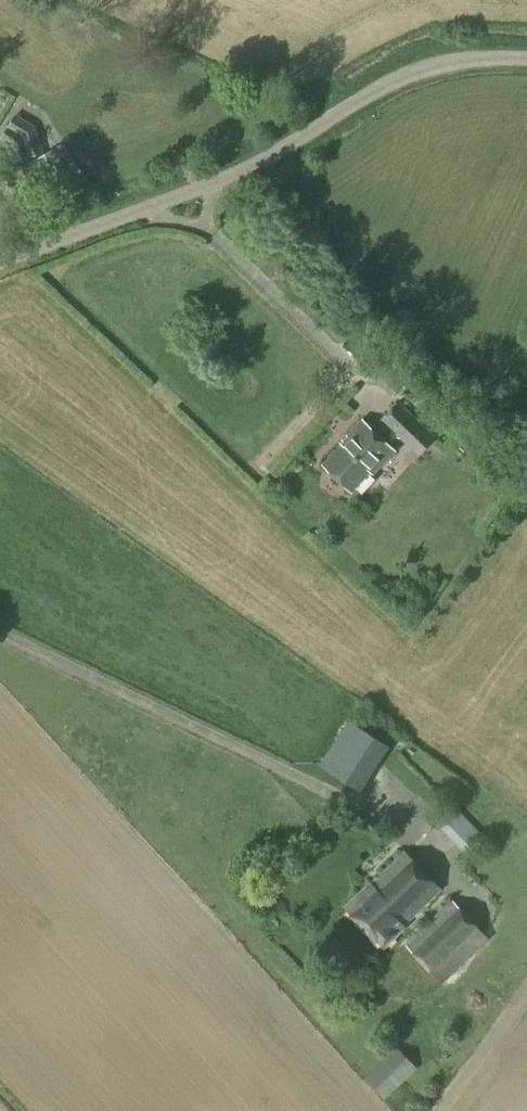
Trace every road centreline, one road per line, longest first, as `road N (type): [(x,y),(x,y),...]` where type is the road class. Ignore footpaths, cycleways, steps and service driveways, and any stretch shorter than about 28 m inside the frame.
road 1 (unclassified): [(0,270),(242,173),(395,83),(464,63),(526,62)]

